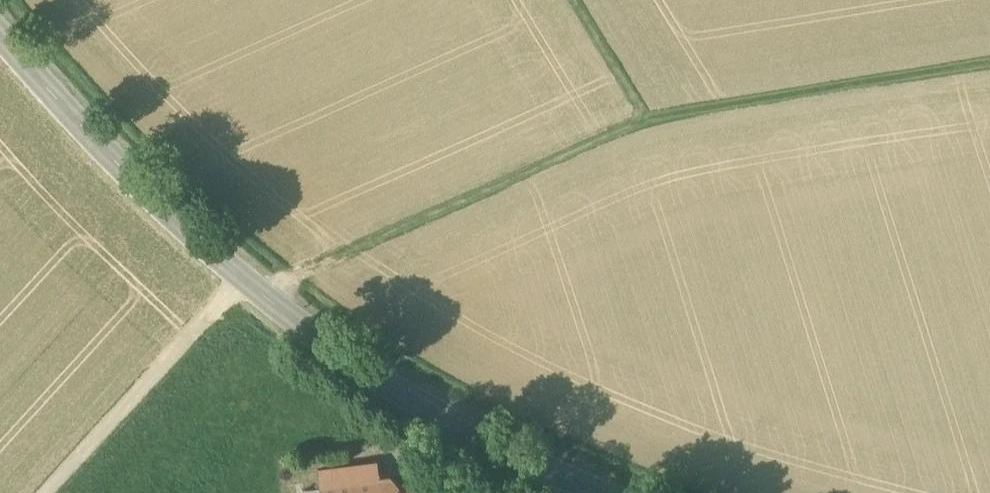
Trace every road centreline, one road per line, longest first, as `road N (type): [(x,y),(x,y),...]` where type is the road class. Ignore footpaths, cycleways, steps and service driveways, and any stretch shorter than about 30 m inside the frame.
road 1 (track): [(261,294),(304,266),(649,125),(989,62)]
road 2 (tertiary): [(0,38),(128,178),(285,317),(379,381),(592,492)]
road 3 (track): [(244,279),(51,492)]
road 4 (track): [(578,0),(649,125)]

